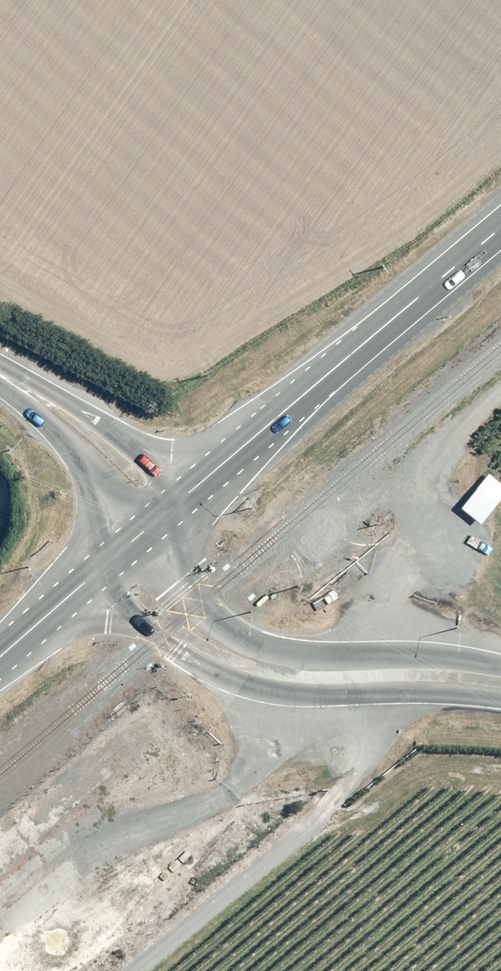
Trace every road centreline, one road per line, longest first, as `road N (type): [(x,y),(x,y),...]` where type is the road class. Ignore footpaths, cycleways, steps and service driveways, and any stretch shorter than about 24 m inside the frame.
road 1 (secondary): [(500,699),(255,688),(189,658),(90,578)]
road 2 (secondary): [(139,535),(196,606),(263,650),(500,668)]
road 3 (secondary): [(500,228),(194,488)]
road 4 (secondary): [(18,386),(62,399),(194,488)]
road 5 (secondary): [(139,535),(18,386)]

